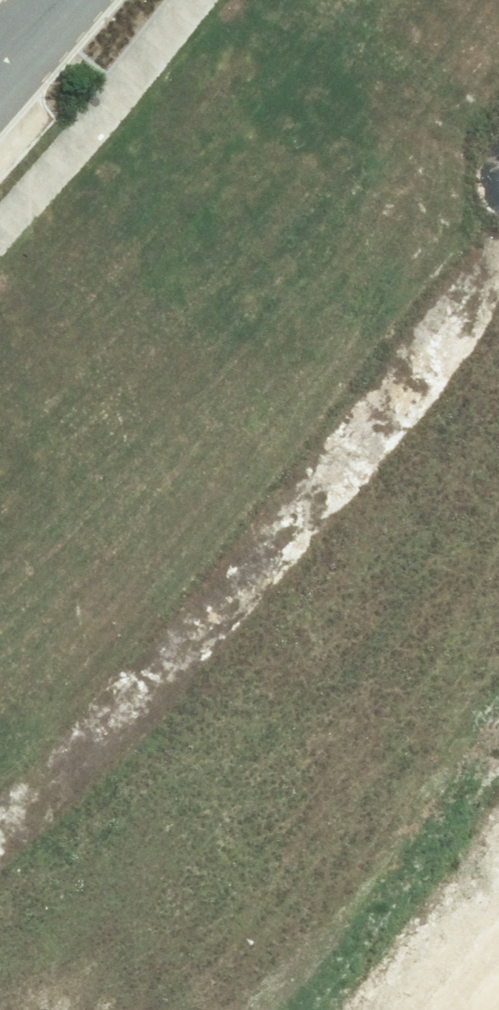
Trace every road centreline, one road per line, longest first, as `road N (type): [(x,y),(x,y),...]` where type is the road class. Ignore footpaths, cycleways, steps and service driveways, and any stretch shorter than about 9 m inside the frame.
road 1 (residential): [(0,847),(498,272)]

